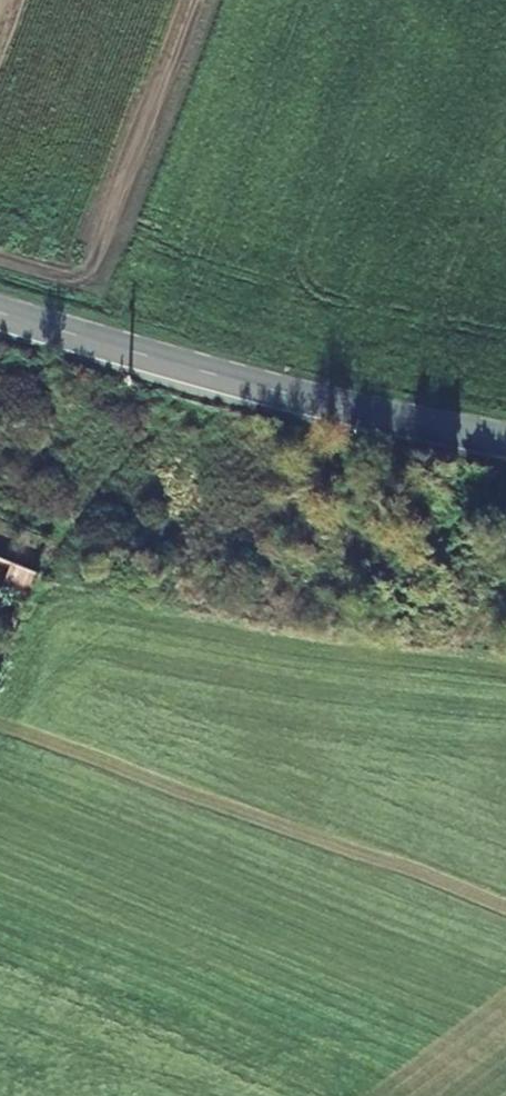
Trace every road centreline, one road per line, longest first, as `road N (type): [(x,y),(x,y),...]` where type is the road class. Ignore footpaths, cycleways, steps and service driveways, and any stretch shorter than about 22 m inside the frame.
road 1 (tertiary): [(0,315),(332,407),(505,442)]

